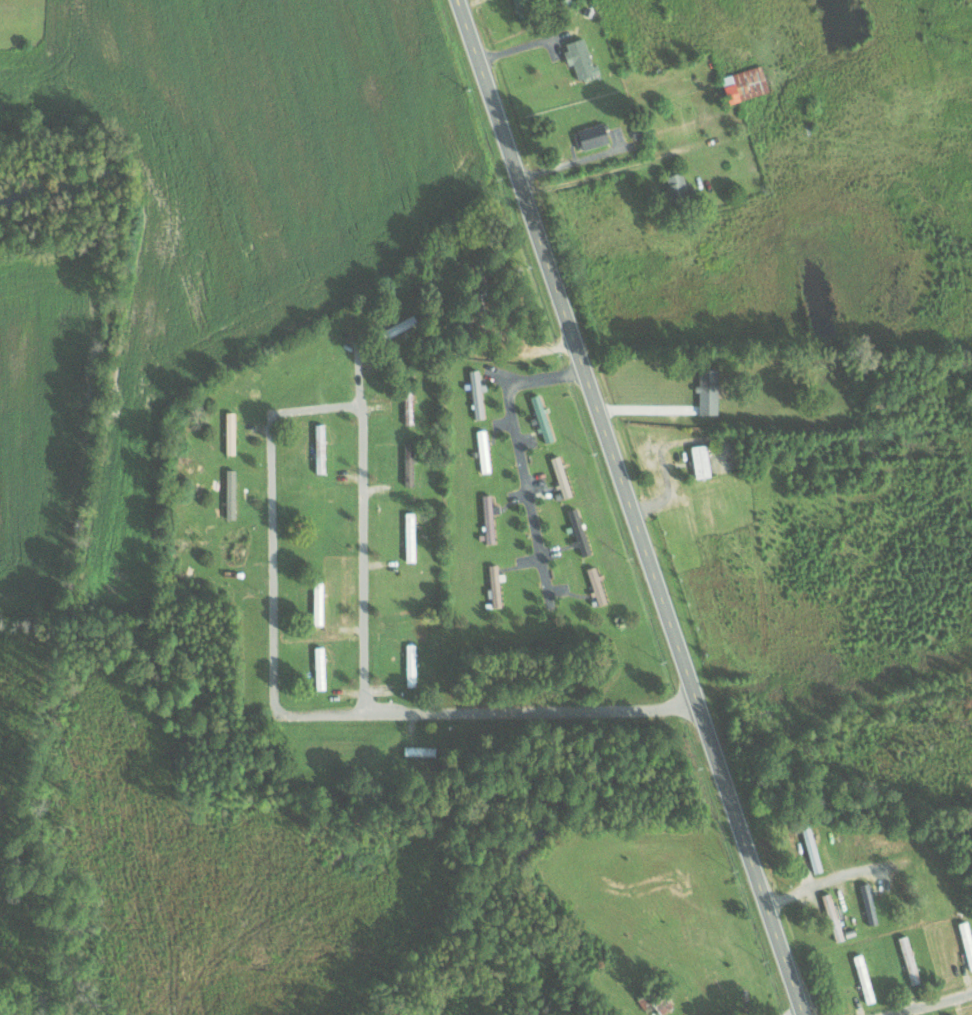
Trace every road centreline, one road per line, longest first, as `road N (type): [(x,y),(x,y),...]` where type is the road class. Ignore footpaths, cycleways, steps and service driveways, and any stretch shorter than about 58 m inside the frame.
road 1 (primary): [(798,1014),(459,0)]
road 2 (residential): [(694,703),(608,712),(280,711),(272,676),(270,427),(297,411),(359,406)]
road 3 (residential): [(358,716),(359,406),(351,324)]
road 4 (residential): [(585,370),(522,381),(511,395),(551,608)]
road 5 (residential): [(761,905),(899,864)]

